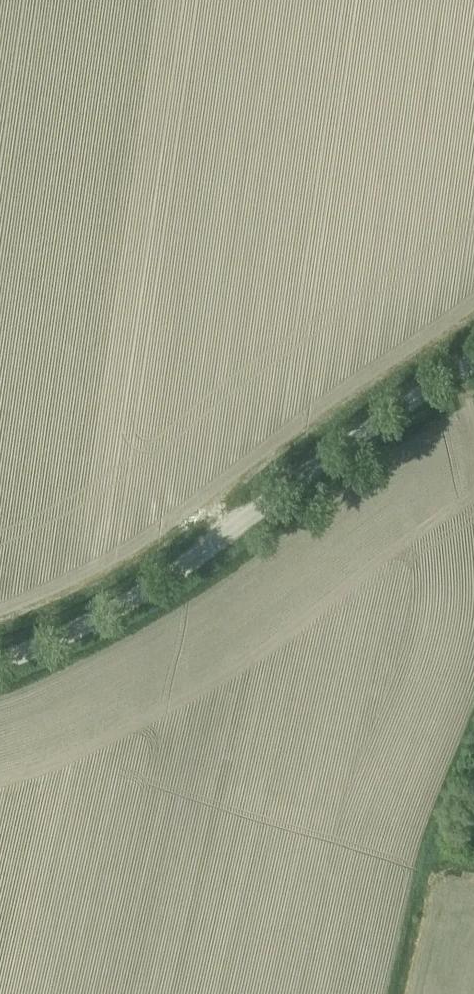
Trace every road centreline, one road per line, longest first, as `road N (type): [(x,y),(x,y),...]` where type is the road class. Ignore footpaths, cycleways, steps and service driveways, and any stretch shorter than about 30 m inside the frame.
road 1 (tertiary): [(0,658),(148,588),(473,359)]

